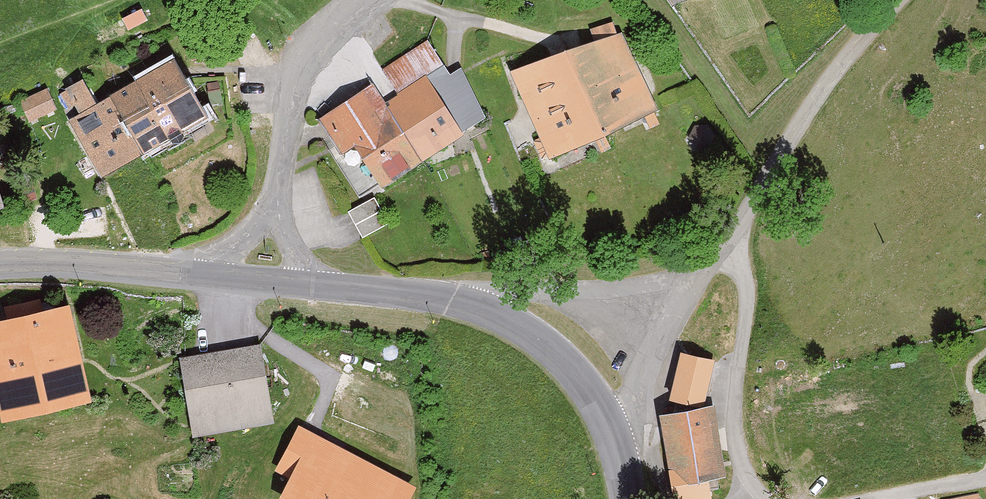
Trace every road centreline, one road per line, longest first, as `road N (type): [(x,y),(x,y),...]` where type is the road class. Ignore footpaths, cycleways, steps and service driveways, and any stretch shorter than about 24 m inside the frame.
road 1 (unclassified): [(692,292),(865,36),(902,0)]
road 2 (unclassified): [(382,288),(692,292)]
road 3 (tertiary): [(382,288),(490,314),(530,333),(575,367),(614,433)]
road 4 (unclassified): [(277,202),(289,114),(312,61),(377,0)]
road 5 (tertiary): [(0,262),(194,277)]
road 6 (unclassified): [(614,433),(692,292)]
road 7 (tertiary): [(194,277),(316,285)]

